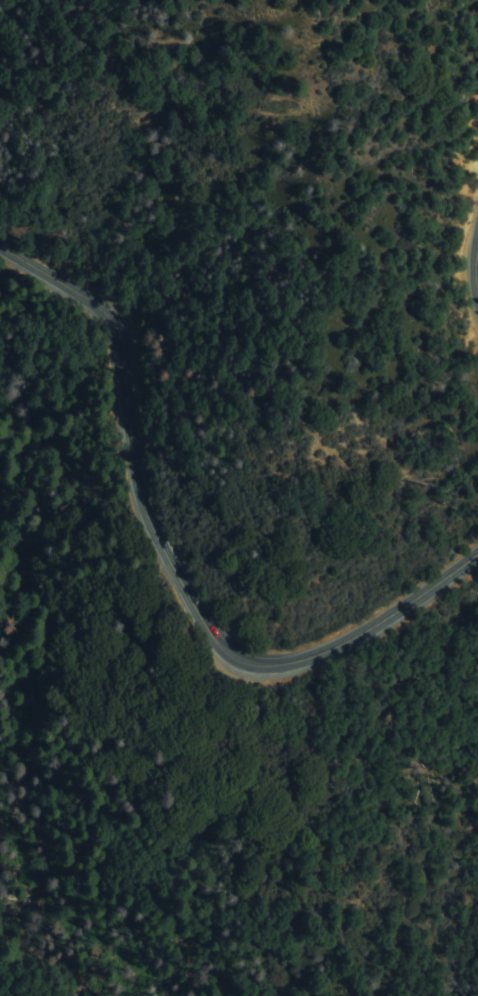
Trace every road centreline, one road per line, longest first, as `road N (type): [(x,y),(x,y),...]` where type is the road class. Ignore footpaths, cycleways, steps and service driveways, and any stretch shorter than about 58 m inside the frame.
road 1 (secondary): [(0,244),(114,322),(127,360),(139,502),(215,657),(231,669),(255,672),(374,630),(477,551)]

